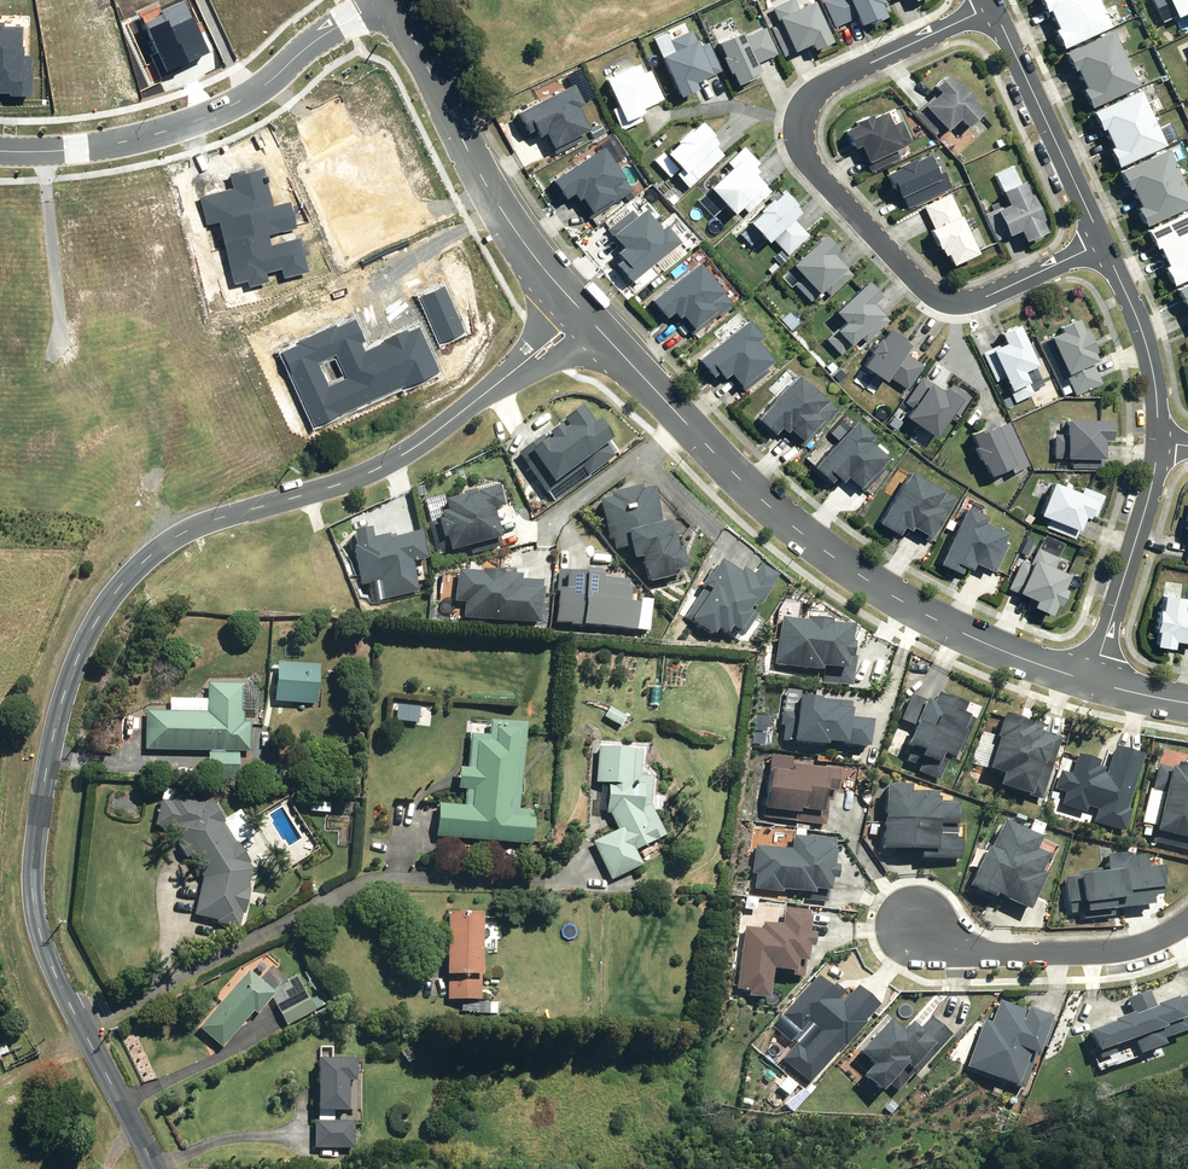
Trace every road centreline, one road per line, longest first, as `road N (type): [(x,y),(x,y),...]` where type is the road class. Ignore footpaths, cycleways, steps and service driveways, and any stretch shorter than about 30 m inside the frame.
road 1 (residential): [(585,316),(374,472),(183,533),(145,560),(96,623),(53,734),(34,897),(59,984),(155,1168)]
road 2 (residential): [(1104,241),(985,297),(948,301),(921,286),(805,158),(798,125),(815,93),(995,5)]
road 3 (residential): [(1092,684),(928,620),(792,531),(585,316)]
road 4 (residential): [(0,149),(148,132),(205,111),(269,78),(377,0)]
road 5 (residential): [(585,316),(484,183),(398,0)]
road 6 (residential): [(916,924),(957,949),(1011,955),(1119,951),(1187,923)]
road 7 (residential): [(995,5),(1104,241)]
road 8 (residential): [(1157,441),(1152,487),(1092,684)]
road 9 (residential): [(1104,241),(1150,356),(1157,441)]

